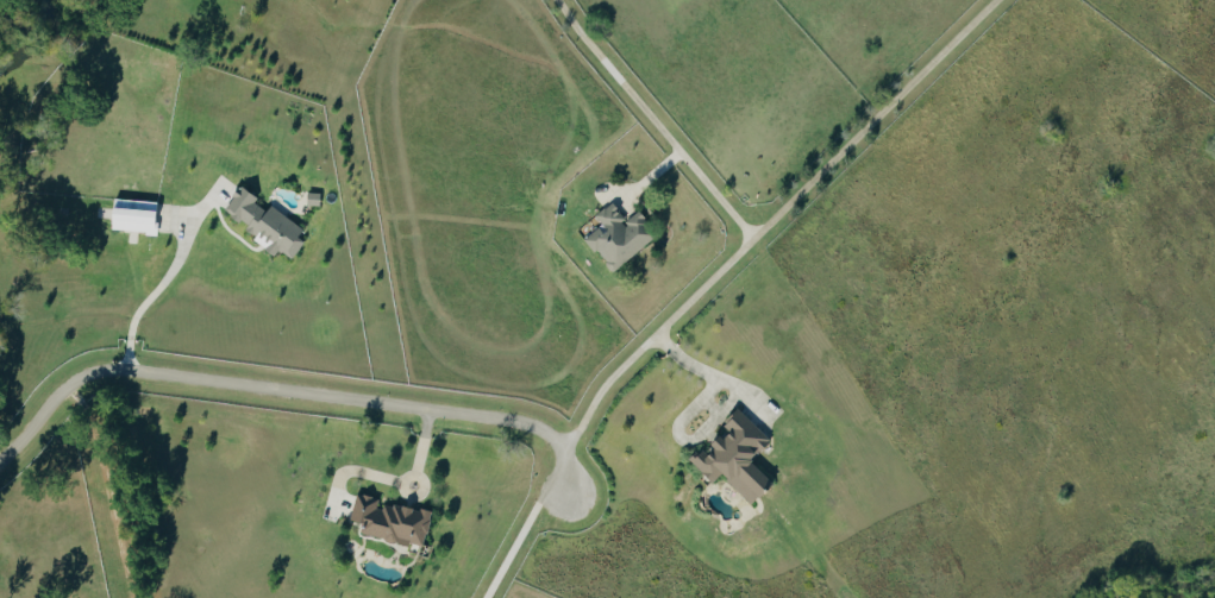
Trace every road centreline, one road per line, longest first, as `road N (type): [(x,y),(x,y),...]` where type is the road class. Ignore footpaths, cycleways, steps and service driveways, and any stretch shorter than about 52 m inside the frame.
road 1 (residential): [(0,465),(74,383),(131,369),(538,426),(562,453),(570,493)]
road 2 (residential): [(563,458),(602,386),(994,0)]
road 3 (residential): [(752,238),(557,0)]
road 4 (residential): [(563,458),(489,597)]

